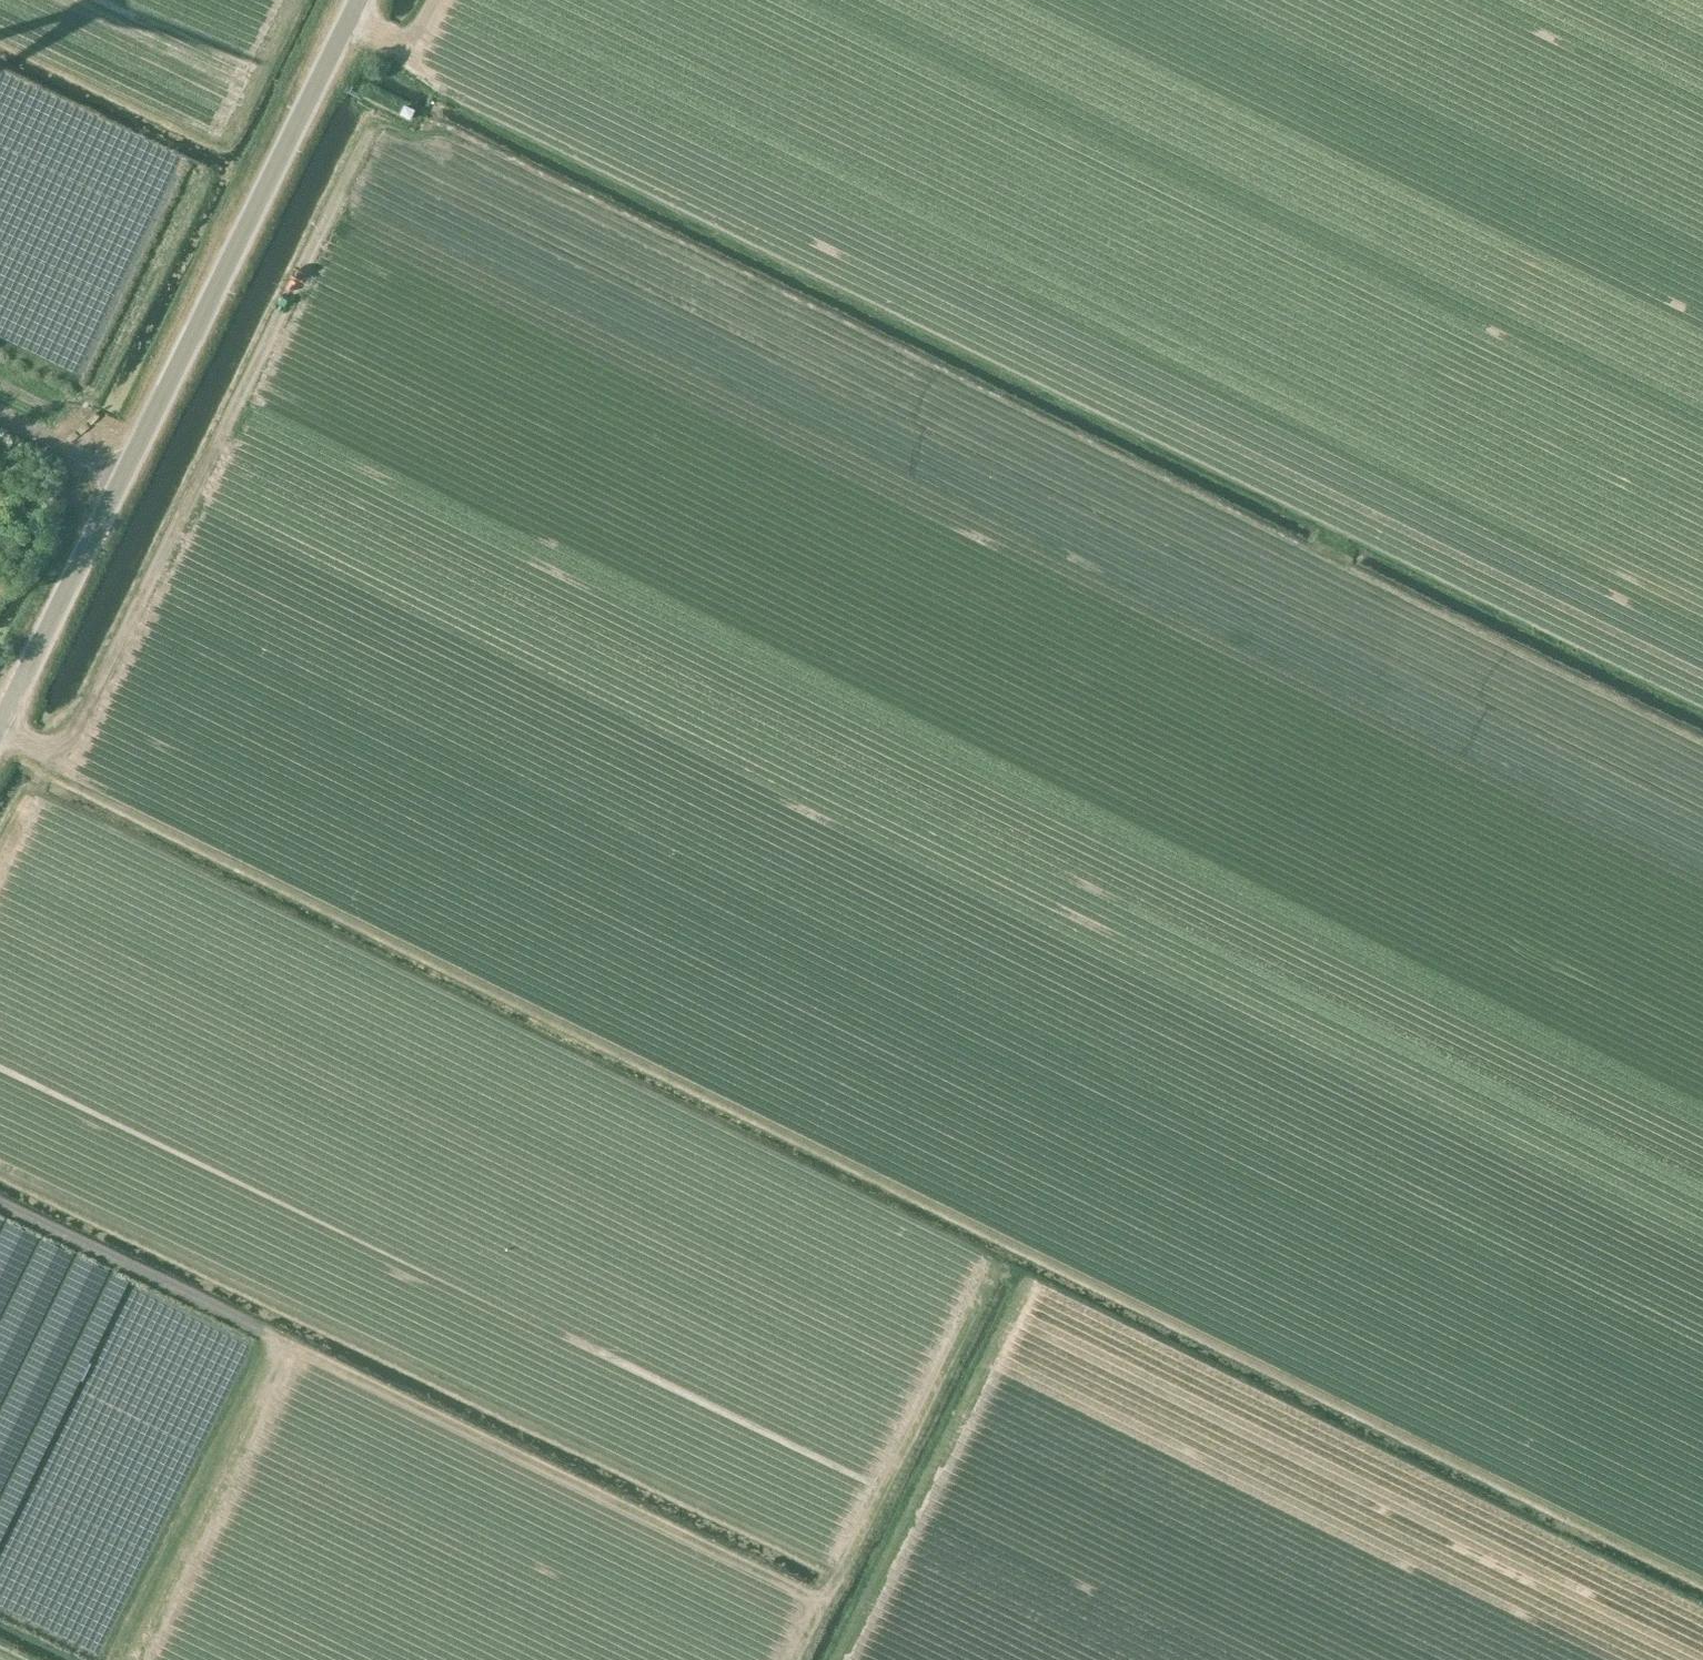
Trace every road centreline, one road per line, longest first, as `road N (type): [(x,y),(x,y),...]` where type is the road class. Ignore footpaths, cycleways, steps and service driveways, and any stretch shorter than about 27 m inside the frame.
road 1 (unclassified): [(0,722),(358,0)]
road 2 (track): [(295,0),(229,135)]

